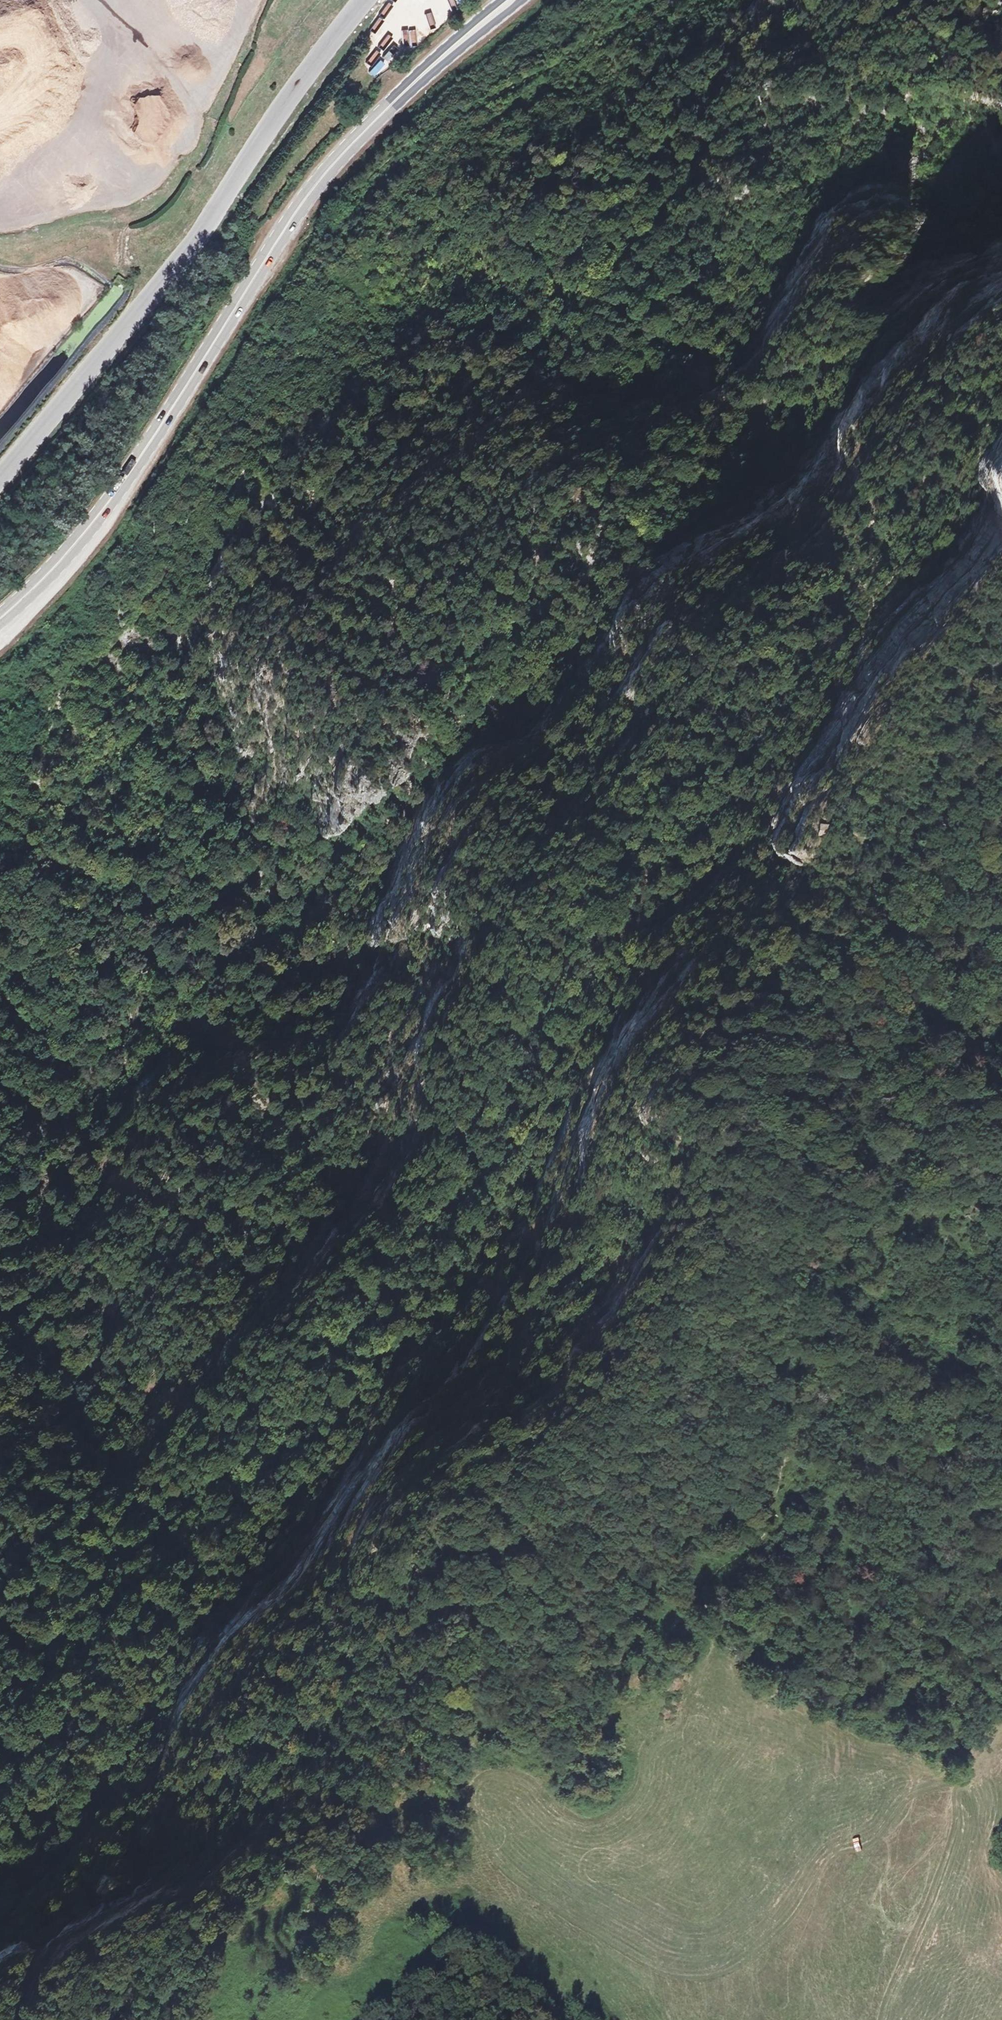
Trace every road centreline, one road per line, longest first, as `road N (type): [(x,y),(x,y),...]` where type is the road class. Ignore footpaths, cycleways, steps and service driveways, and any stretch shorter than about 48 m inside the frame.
road 1 (primary): [(0,622),(33,595),(150,451),(277,237),(376,124),(515,0)]

